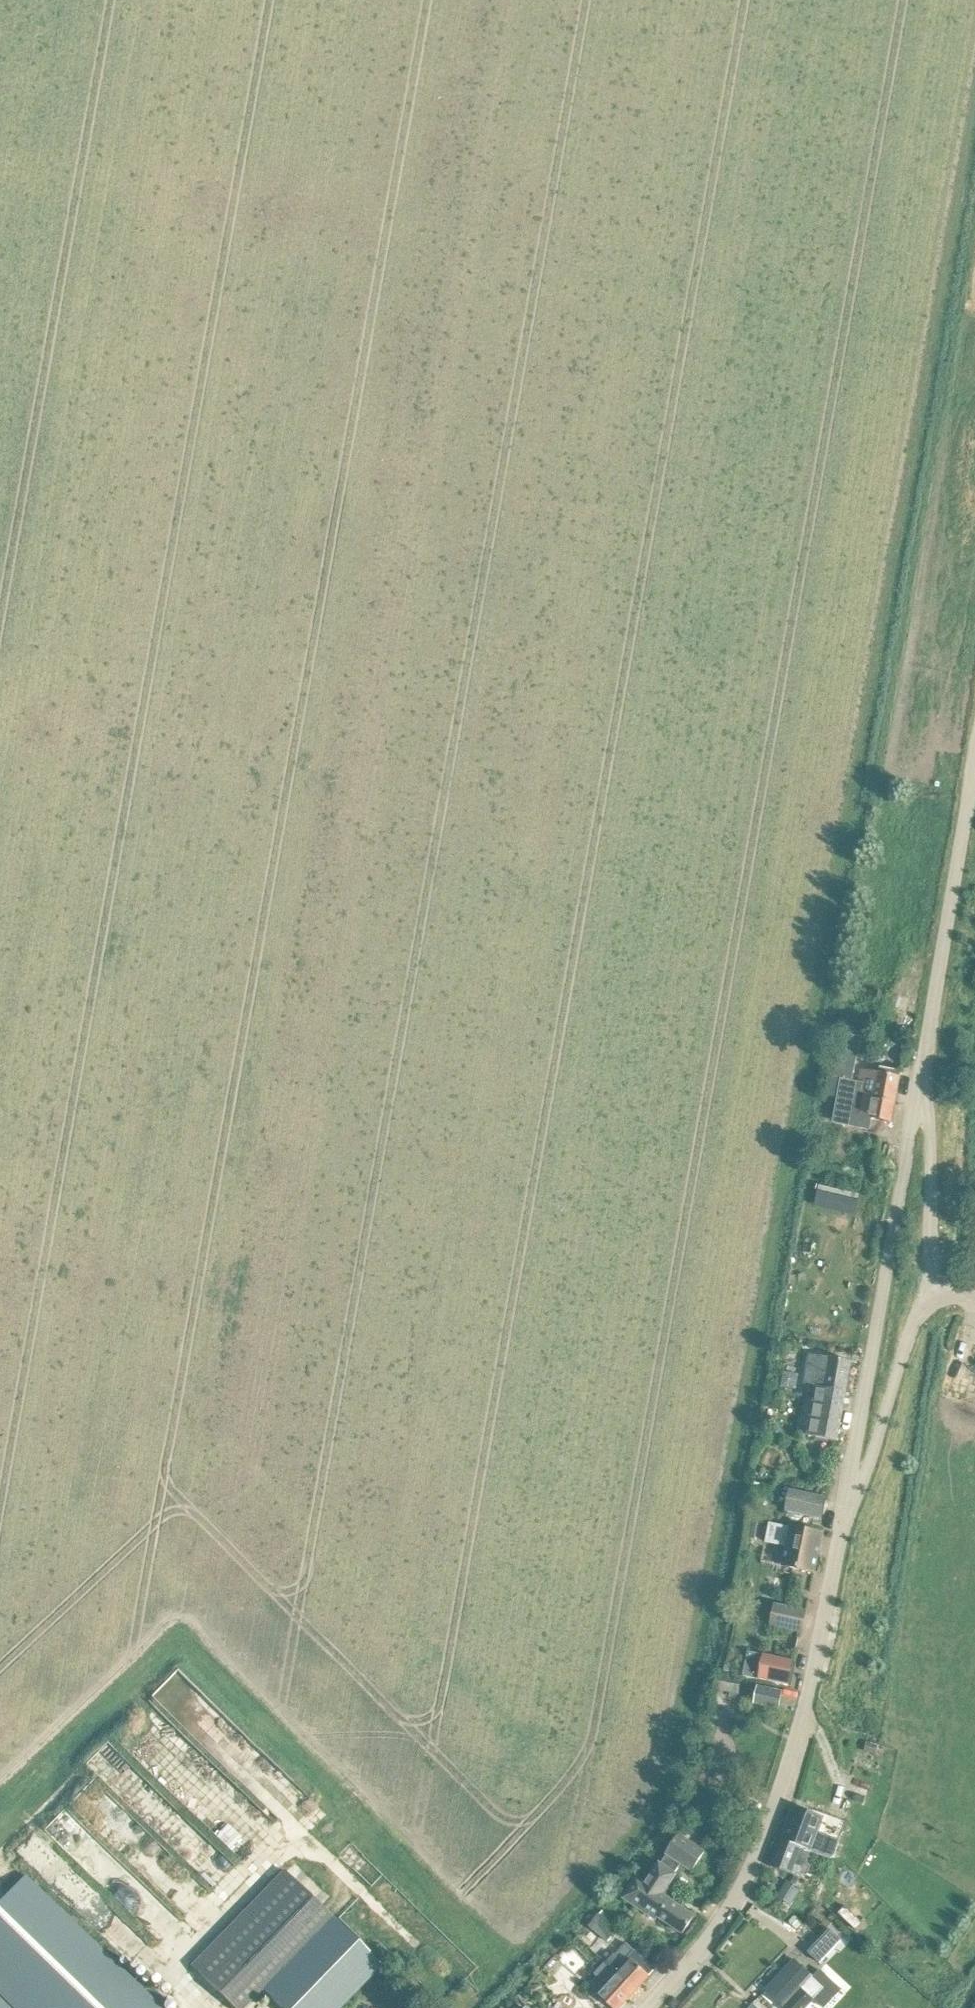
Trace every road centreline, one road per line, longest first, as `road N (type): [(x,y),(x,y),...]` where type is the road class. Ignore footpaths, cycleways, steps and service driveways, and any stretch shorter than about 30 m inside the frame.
road 1 (unclassified): [(645,2007),(688,1963),(749,1863),(783,1777),(853,1498)]
road 2 (unclassified): [(853,1498),(925,1072)]
road 3 (unclassified): [(925,1072),(974,783)]
road 4 (unclassified): [(853,1498),(933,1285)]
road 5 (unclassified): [(933,1285),(925,1072)]

